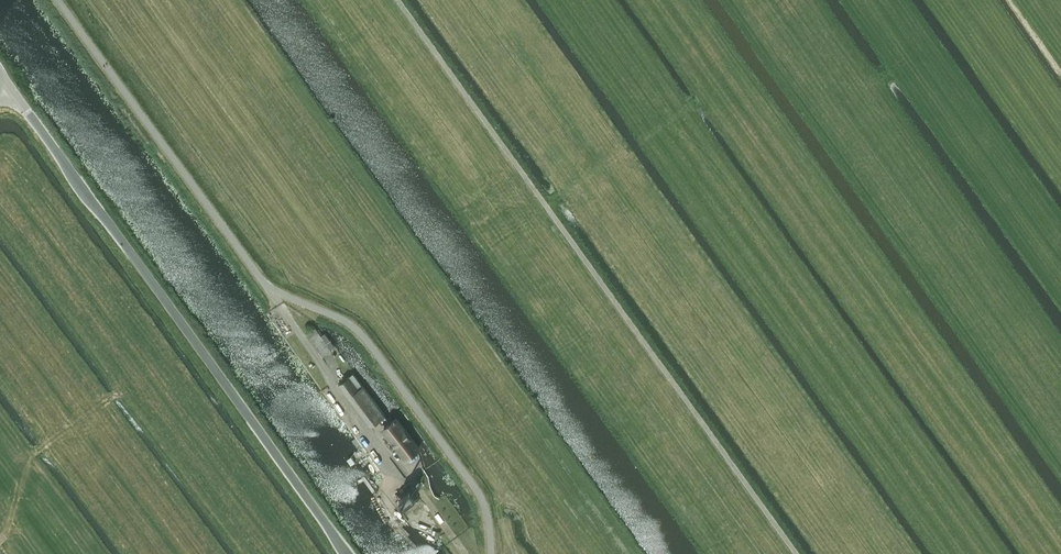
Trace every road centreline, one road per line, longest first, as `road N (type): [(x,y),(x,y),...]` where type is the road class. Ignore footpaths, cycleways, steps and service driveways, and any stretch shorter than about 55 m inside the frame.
road 1 (unclassified): [(491,553),(482,498),(367,341),(349,322),(265,287),(58,0)]
road 2 (track): [(797,553),(398,0)]
road 3 (tertiary): [(348,553),(10,91)]

